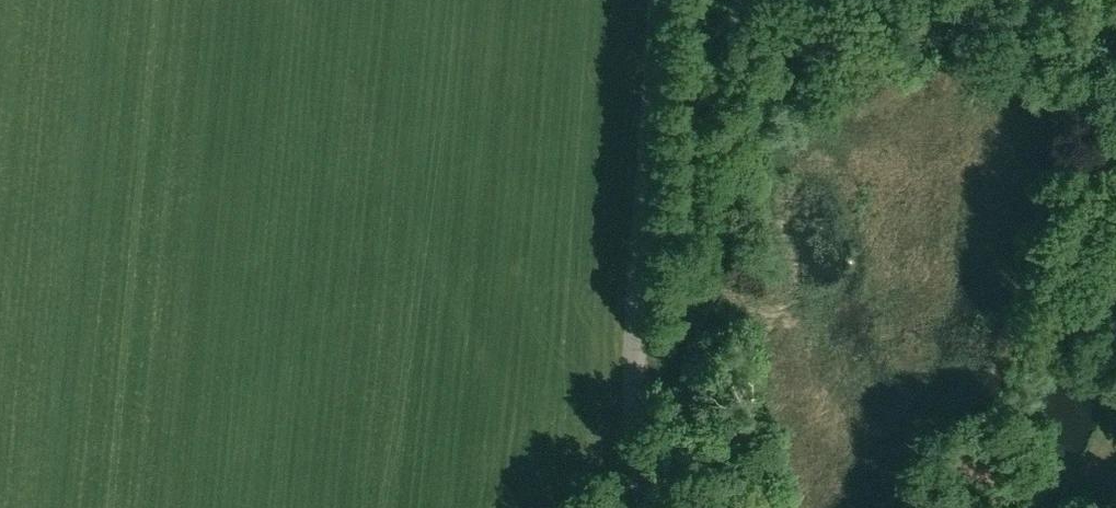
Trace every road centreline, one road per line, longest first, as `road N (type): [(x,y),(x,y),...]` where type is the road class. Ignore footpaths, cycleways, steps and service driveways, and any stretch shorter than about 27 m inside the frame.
road 1 (tertiary): [(647,507),(637,336),(657,0)]

